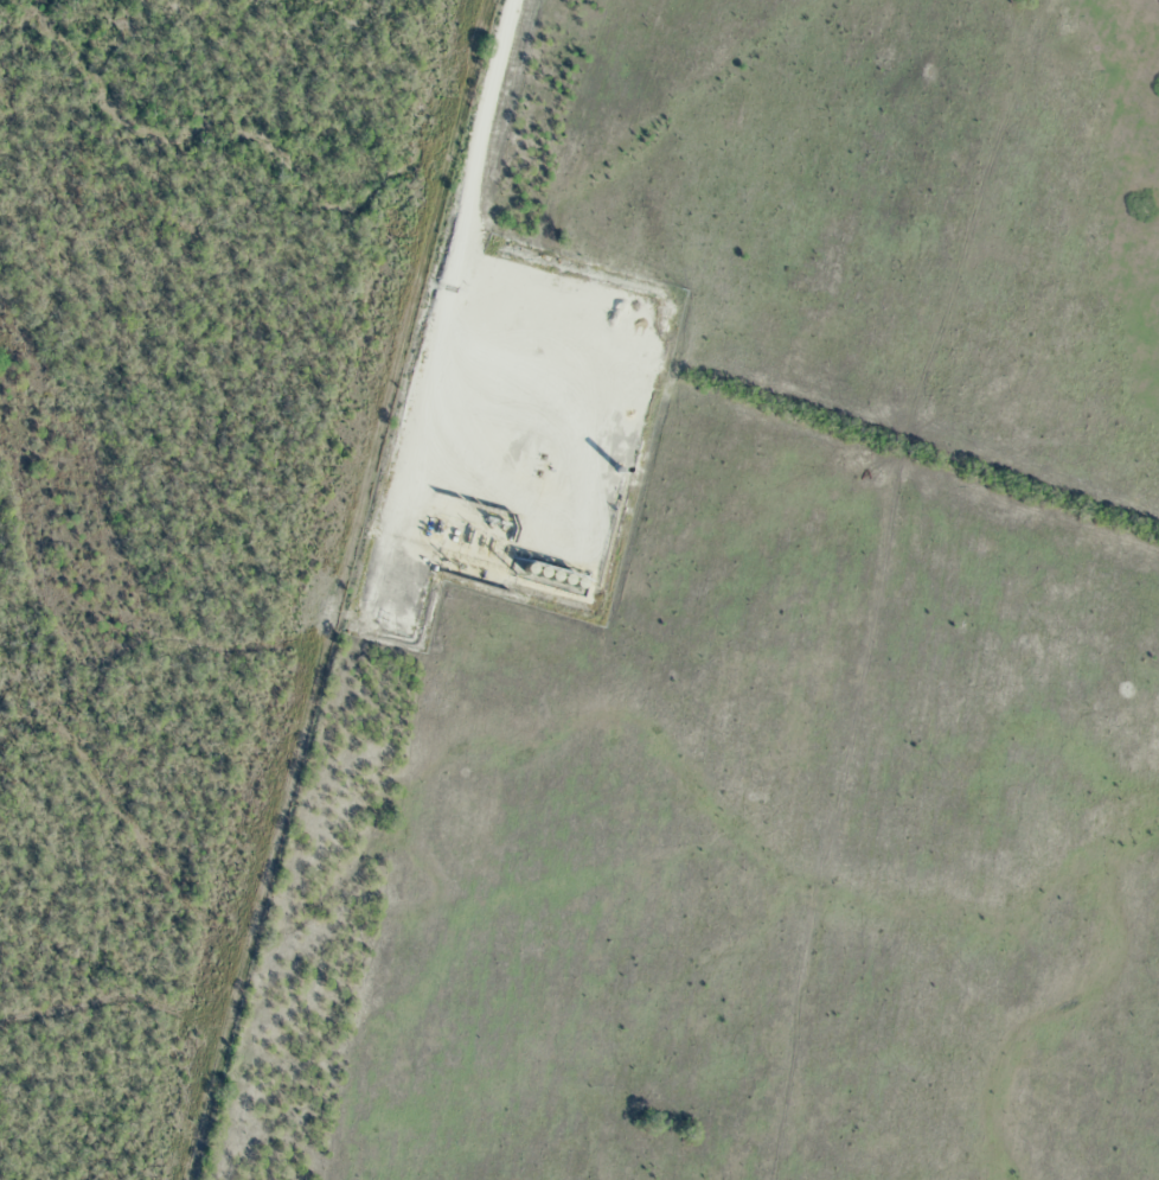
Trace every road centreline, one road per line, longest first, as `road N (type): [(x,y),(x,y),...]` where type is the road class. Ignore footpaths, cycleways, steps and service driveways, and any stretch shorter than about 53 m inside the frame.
road 1 (track): [(1158,251),(1139,344),(1035,575),(966,840),(846,1077),(756,1179)]

